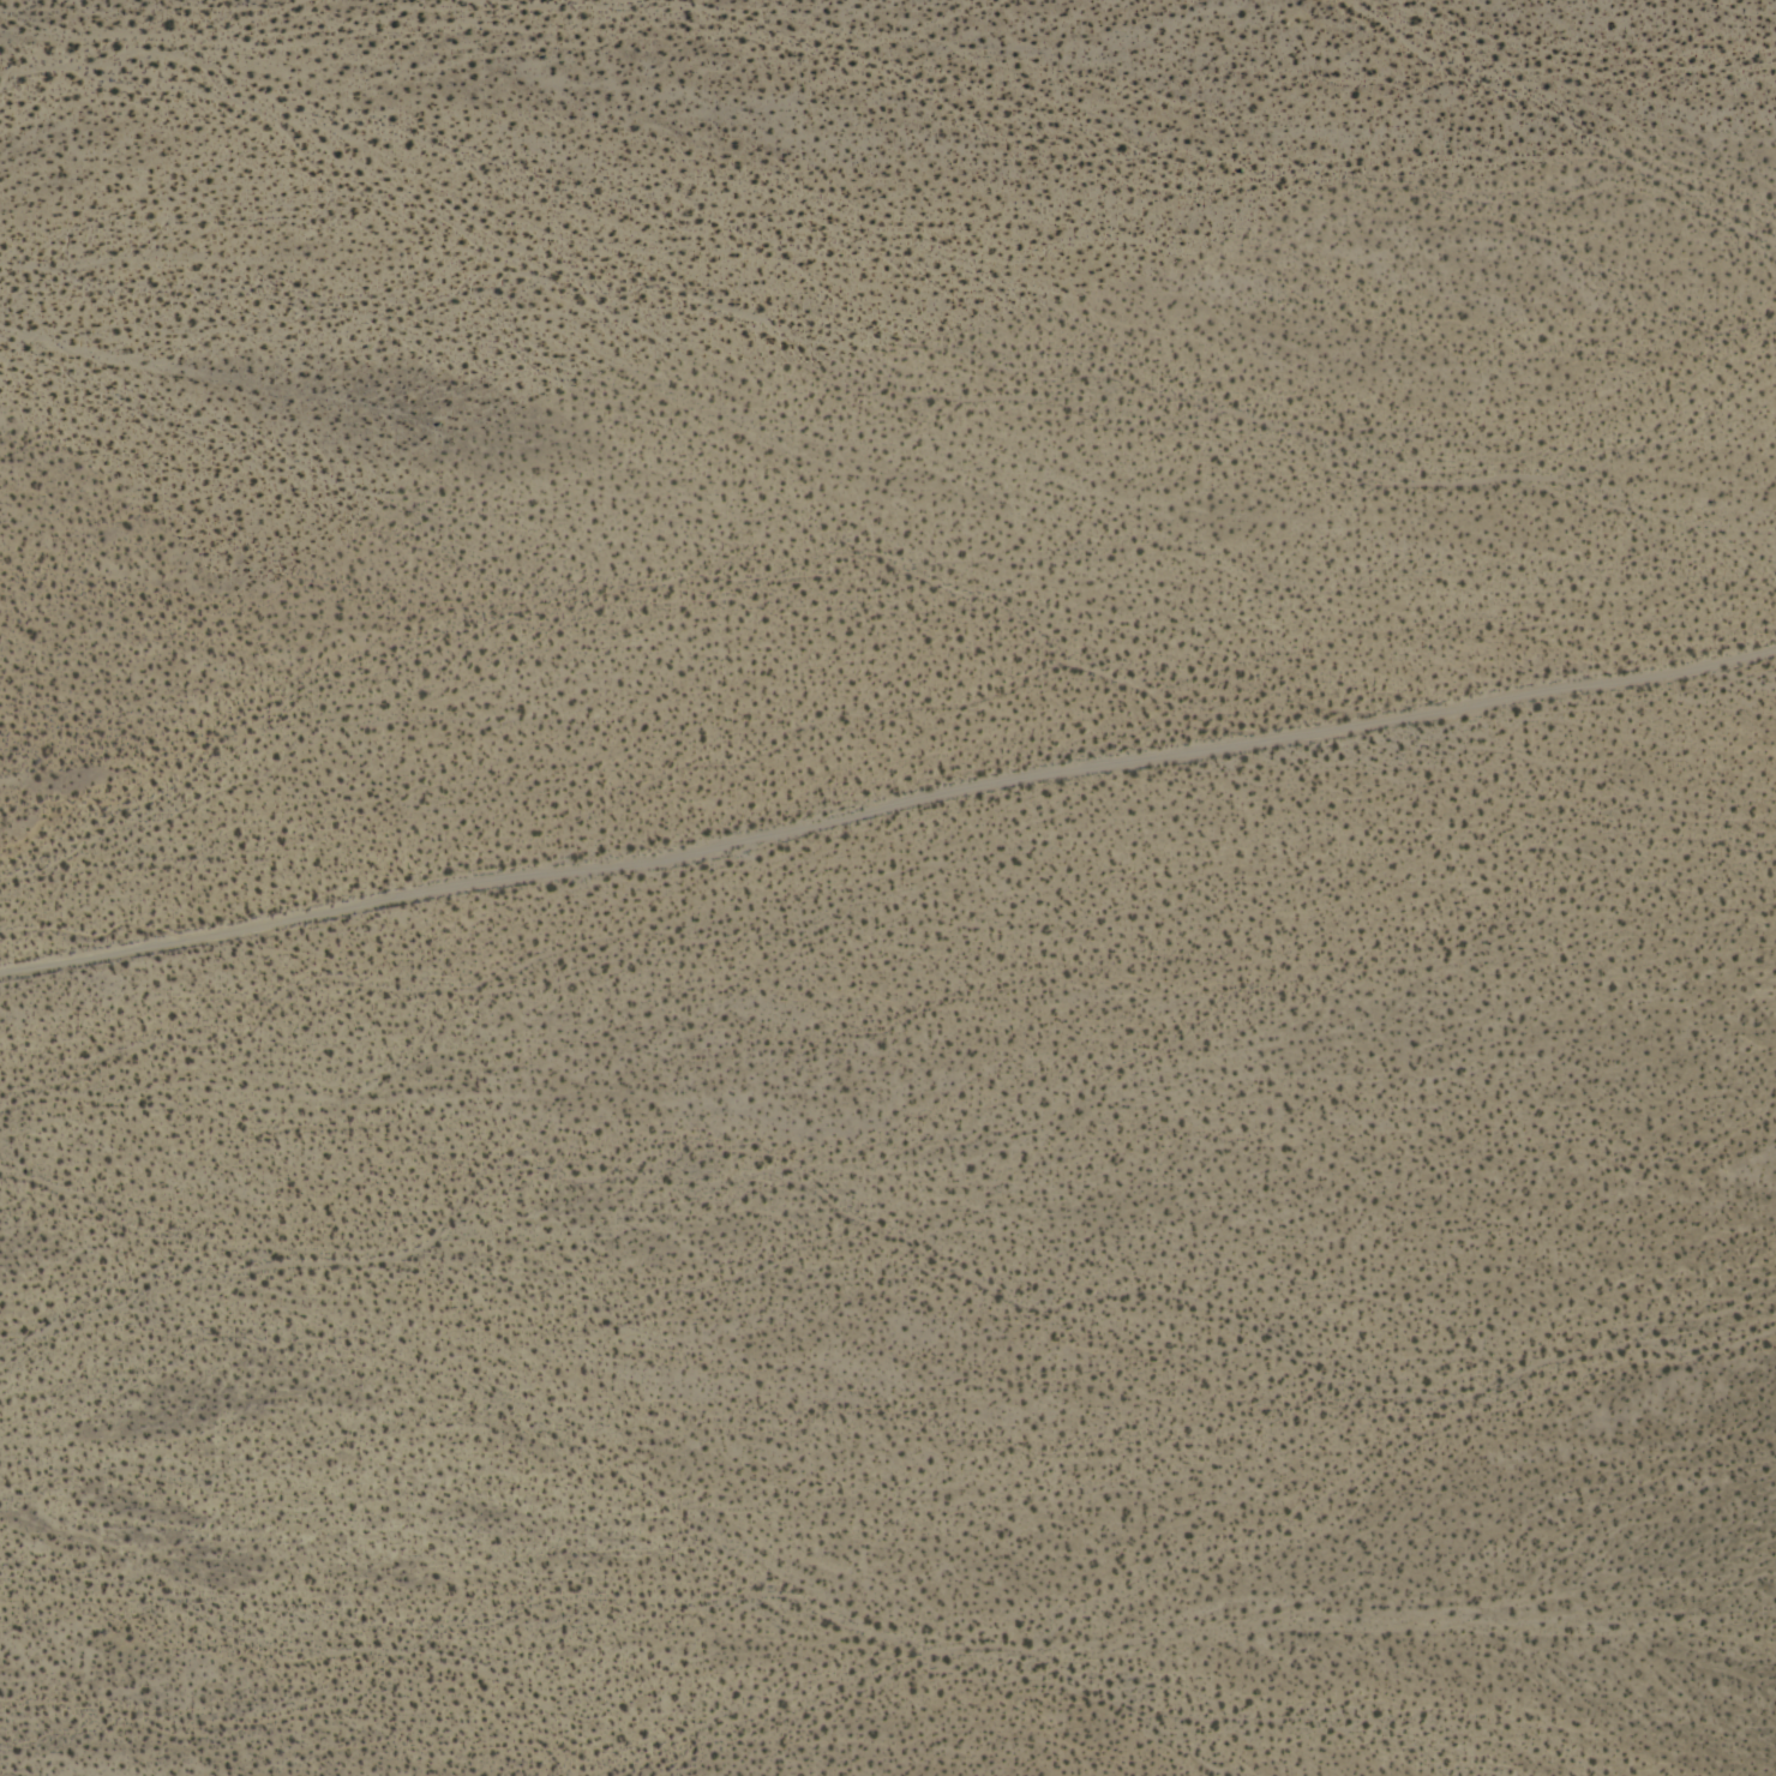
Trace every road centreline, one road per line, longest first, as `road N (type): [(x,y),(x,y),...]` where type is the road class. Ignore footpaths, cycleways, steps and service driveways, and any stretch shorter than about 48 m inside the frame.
road 1 (track): [(0,970),(299,918),(1128,728),(1775,598)]

